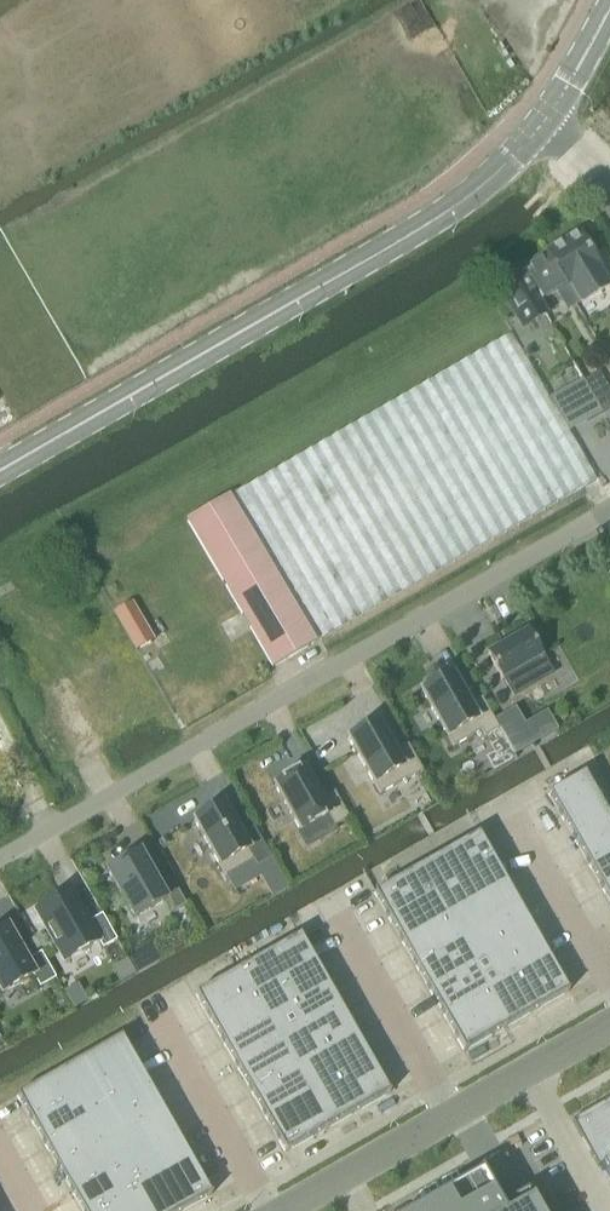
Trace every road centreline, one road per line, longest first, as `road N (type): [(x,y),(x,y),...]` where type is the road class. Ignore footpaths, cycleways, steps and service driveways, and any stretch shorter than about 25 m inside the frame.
road 1 (residential): [(0,857),(609,507)]
road 2 (tertiary): [(0,468),(456,205),(540,125)]
road 3 (unclassified): [(283,1210),(609,1027)]
road 4 (tertiary): [(540,125),(609,6)]

